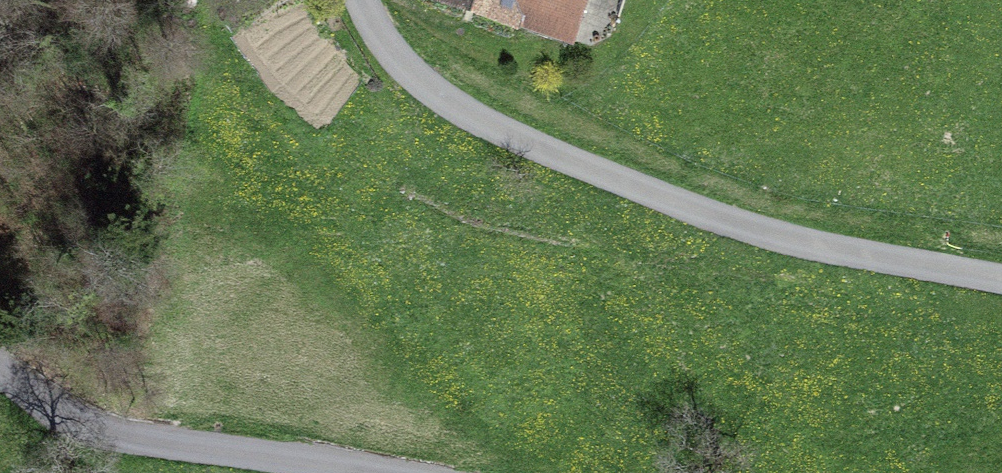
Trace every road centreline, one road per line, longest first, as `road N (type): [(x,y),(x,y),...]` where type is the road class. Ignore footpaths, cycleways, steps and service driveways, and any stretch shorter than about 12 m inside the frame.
road 1 (unclassified): [(1001,280),(706,215),(477,119),(395,55),(362,0)]
road 2 (unclassified): [(0,368),(99,428),(366,472)]

